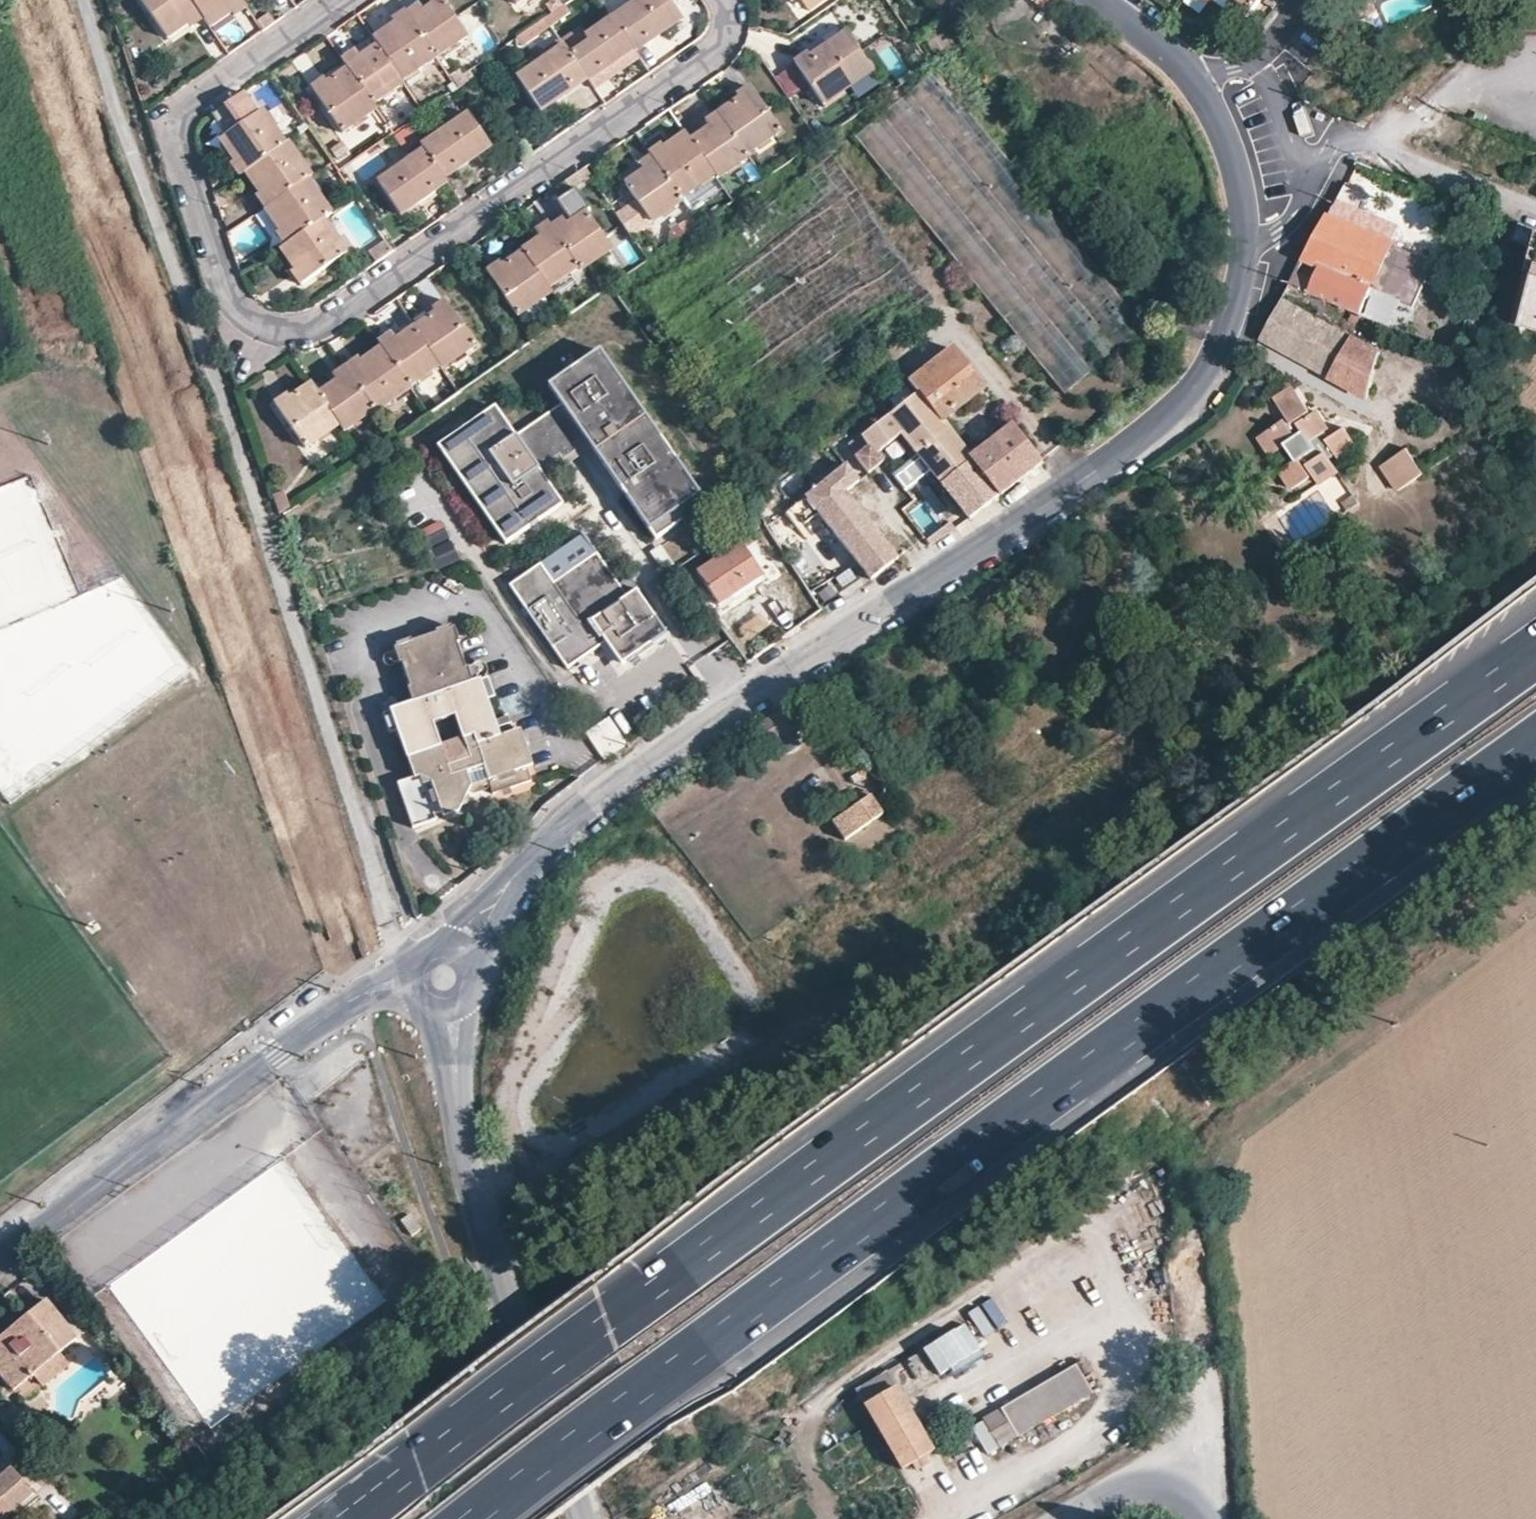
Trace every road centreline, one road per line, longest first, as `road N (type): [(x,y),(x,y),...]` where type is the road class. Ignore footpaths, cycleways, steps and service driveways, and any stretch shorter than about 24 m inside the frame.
road 1 (motorway): [(1535,649),(347,1518)]
road 2 (residential): [(1094,0),(1191,77),(1220,125),(1238,183),(1236,280),(1204,370),(1158,421),(1085,477),(738,701),(570,824),(496,896),(446,975)]
road 3 (motorway): [(466,1518),(1535,742)]
road 4 (residential): [(726,0),(730,31),(720,46),(341,315),(317,324),(283,327),(235,309),(175,133)]
road 5 (residential): [(446,975),(461,1144),(586,1518)]
road 6 (residential): [(446,975),(362,991),(0,1252)]
road 7 (residential): [(1307,182),(1335,148),(1369,138),(1535,203)]
road 8 (residential): [(175,133),(186,104),(339,0)]
road 9 (unclassified): [(1052,1518),(1137,1478),(1185,1485),(1213,1518)]

